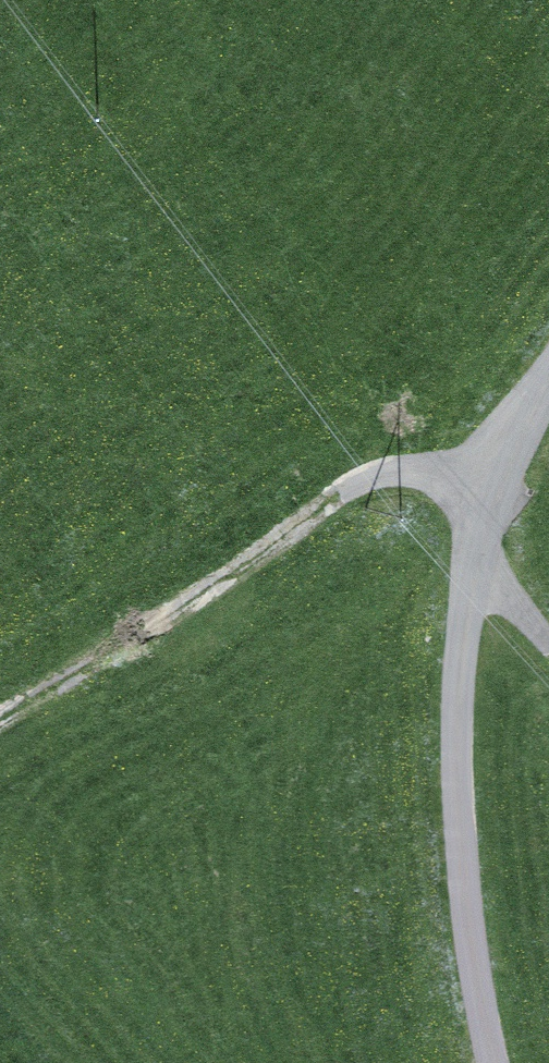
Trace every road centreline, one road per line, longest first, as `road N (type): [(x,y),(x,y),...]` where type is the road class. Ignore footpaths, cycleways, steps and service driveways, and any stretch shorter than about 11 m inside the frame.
road 1 (track): [(548,374),(490,484),(463,624),(460,846),(492,1062)]
road 2 (track): [(0,709),(360,483),(412,472),(490,484)]

